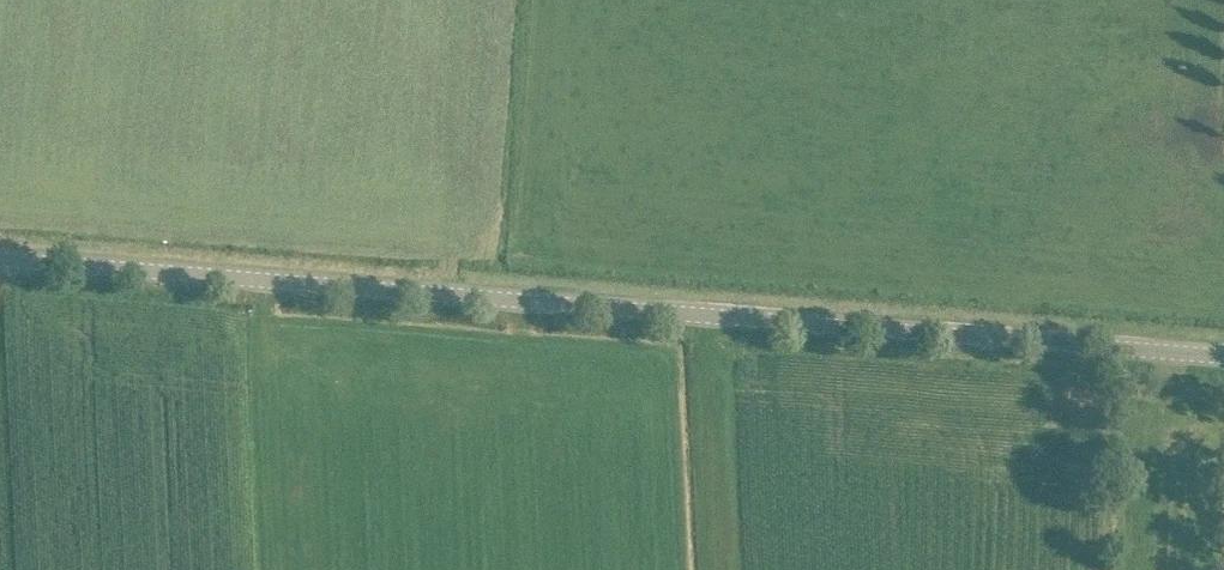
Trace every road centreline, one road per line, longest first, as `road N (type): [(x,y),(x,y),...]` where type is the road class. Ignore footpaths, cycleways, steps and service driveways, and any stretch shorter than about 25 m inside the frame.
road 1 (unclassified): [(1223,353),(0,254)]

